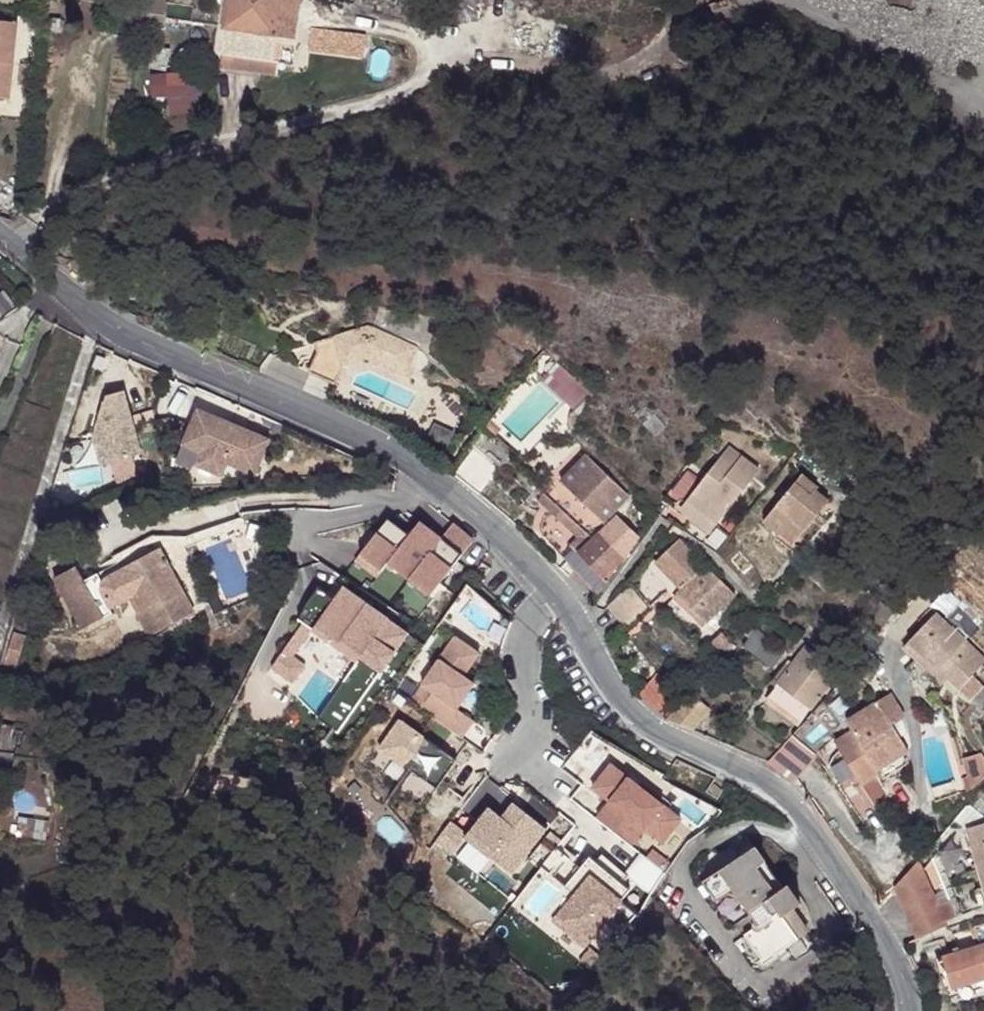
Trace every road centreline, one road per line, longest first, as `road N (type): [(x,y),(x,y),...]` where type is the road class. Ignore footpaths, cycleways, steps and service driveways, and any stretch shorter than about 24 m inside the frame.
road 1 (unclassified): [(111,327),(352,432),(452,498),(566,607),(632,712),(777,792),(814,831),(881,937),(908,1010)]
road 2 (residential): [(0,631),(111,327)]
road 3 (unclassified): [(0,237),(111,327)]

